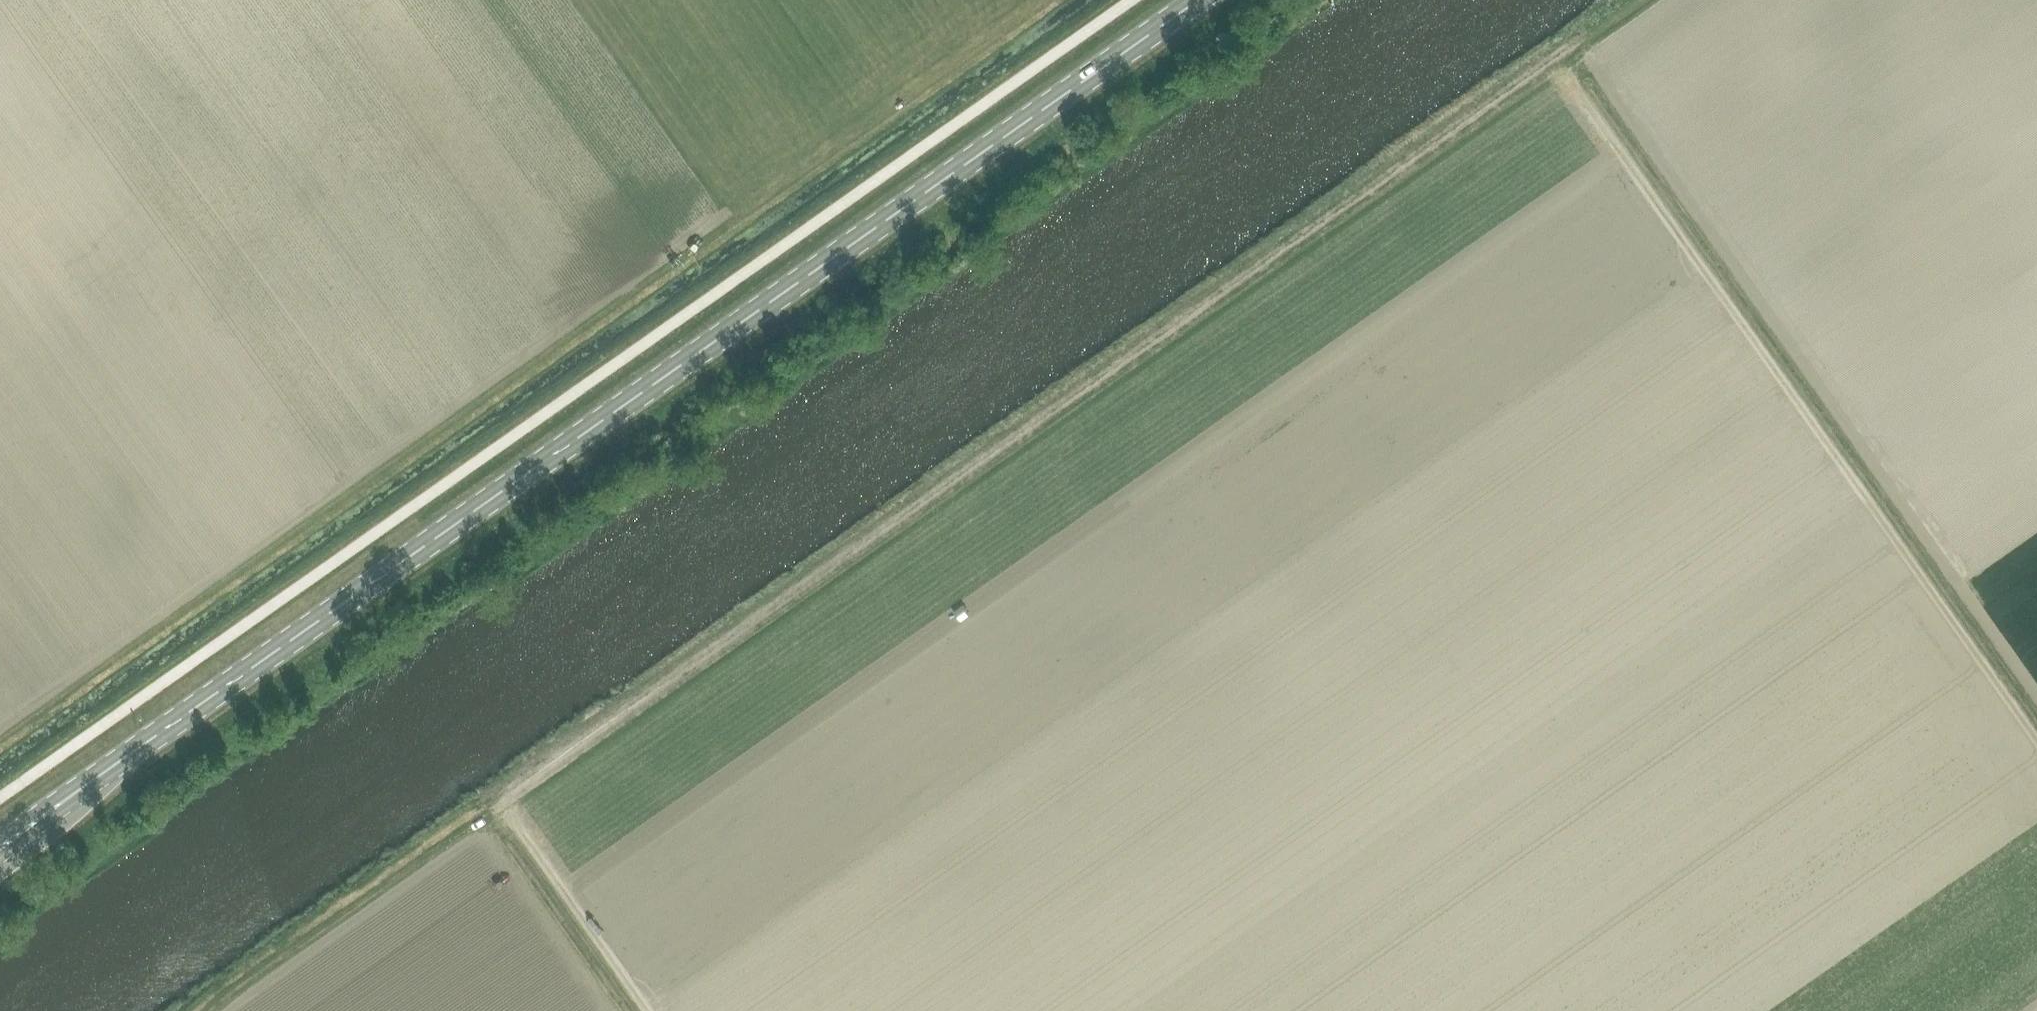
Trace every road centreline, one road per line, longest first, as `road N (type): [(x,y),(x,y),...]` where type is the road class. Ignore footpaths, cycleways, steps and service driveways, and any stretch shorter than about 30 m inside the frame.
road 1 (primary): [(92,782),(1199,0)]
road 2 (primary): [(0,858),(92,782)]

